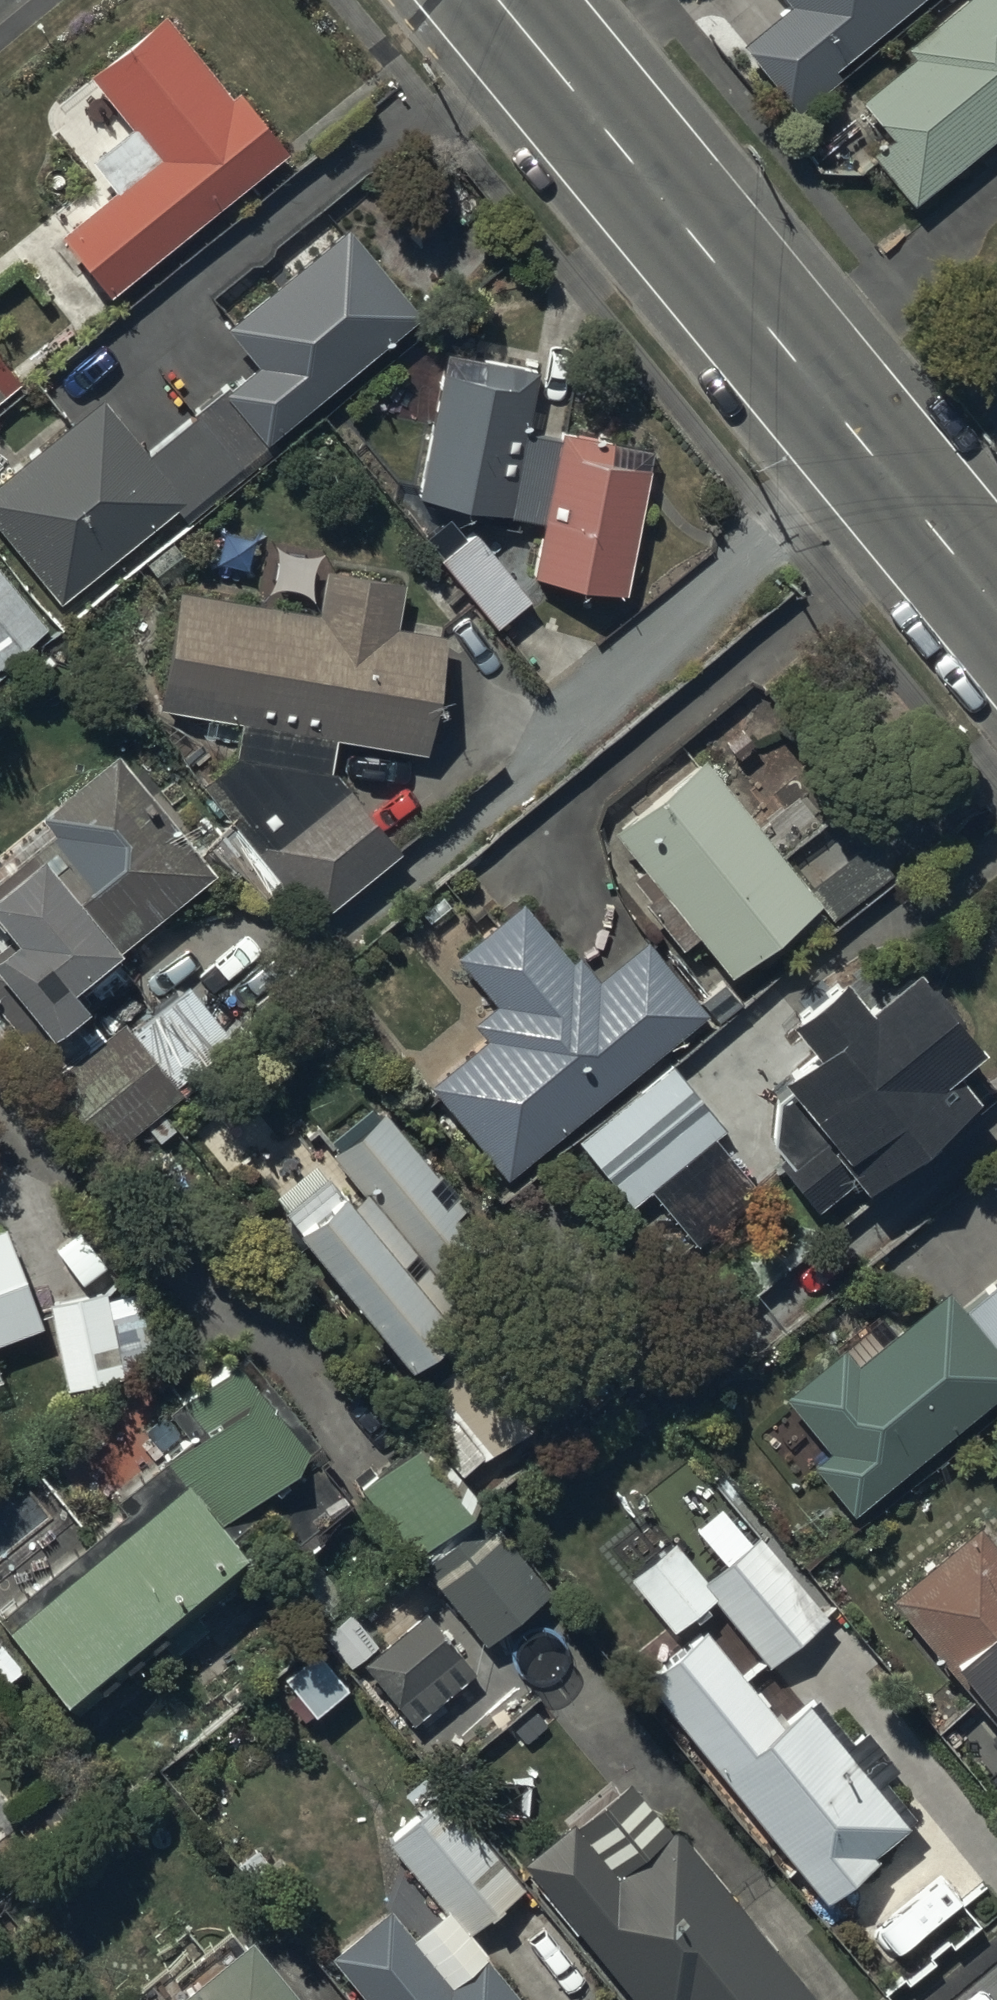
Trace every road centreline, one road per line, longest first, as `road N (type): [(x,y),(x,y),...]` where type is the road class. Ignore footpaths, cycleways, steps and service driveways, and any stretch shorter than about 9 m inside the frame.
road 1 (secondary): [(996,610),(499,0)]

